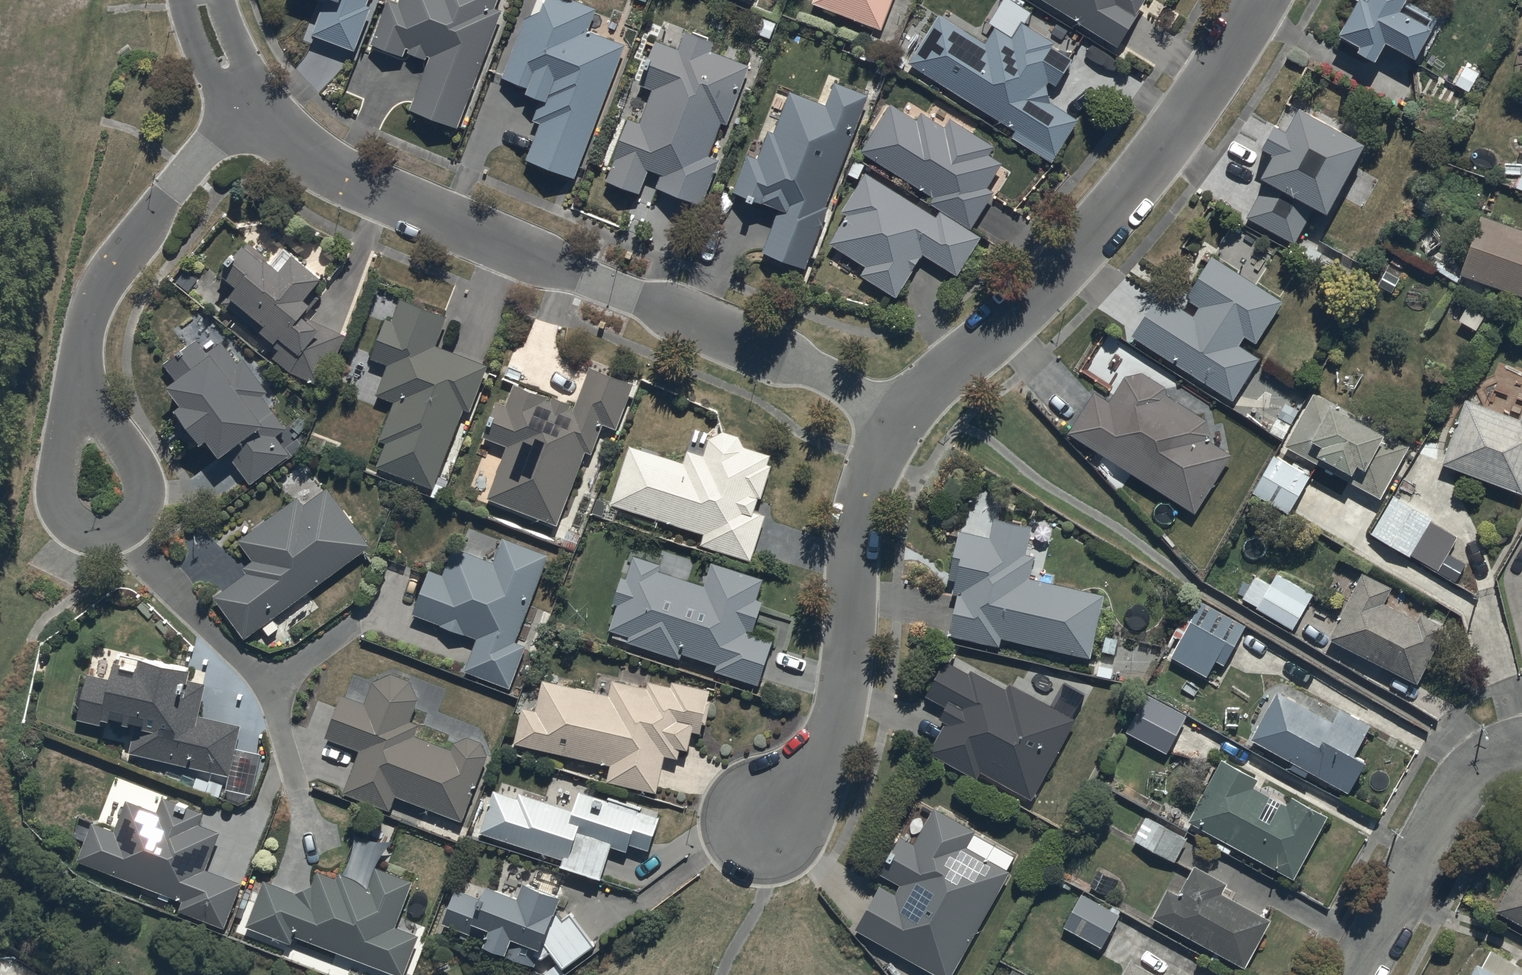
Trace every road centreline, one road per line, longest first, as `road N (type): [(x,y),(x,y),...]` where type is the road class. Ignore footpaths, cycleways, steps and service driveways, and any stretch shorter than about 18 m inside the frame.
road 1 (residential): [(246,102),(363,184),(781,354),(903,424)]
road 2 (residential): [(1259,0),(1085,241),(903,424)]
road 3 (residential): [(101,496),(83,407),(80,351),(89,308),(246,102)]
road 4 (residential): [(903,424),(860,514),(841,711),(827,746),(764,822)]
road 5 (residential): [(101,496),(170,591),(258,678),(275,705),(304,806)]
road 6 (residential): [(1521,747),(1468,779),(1451,802),(1357,974)]

